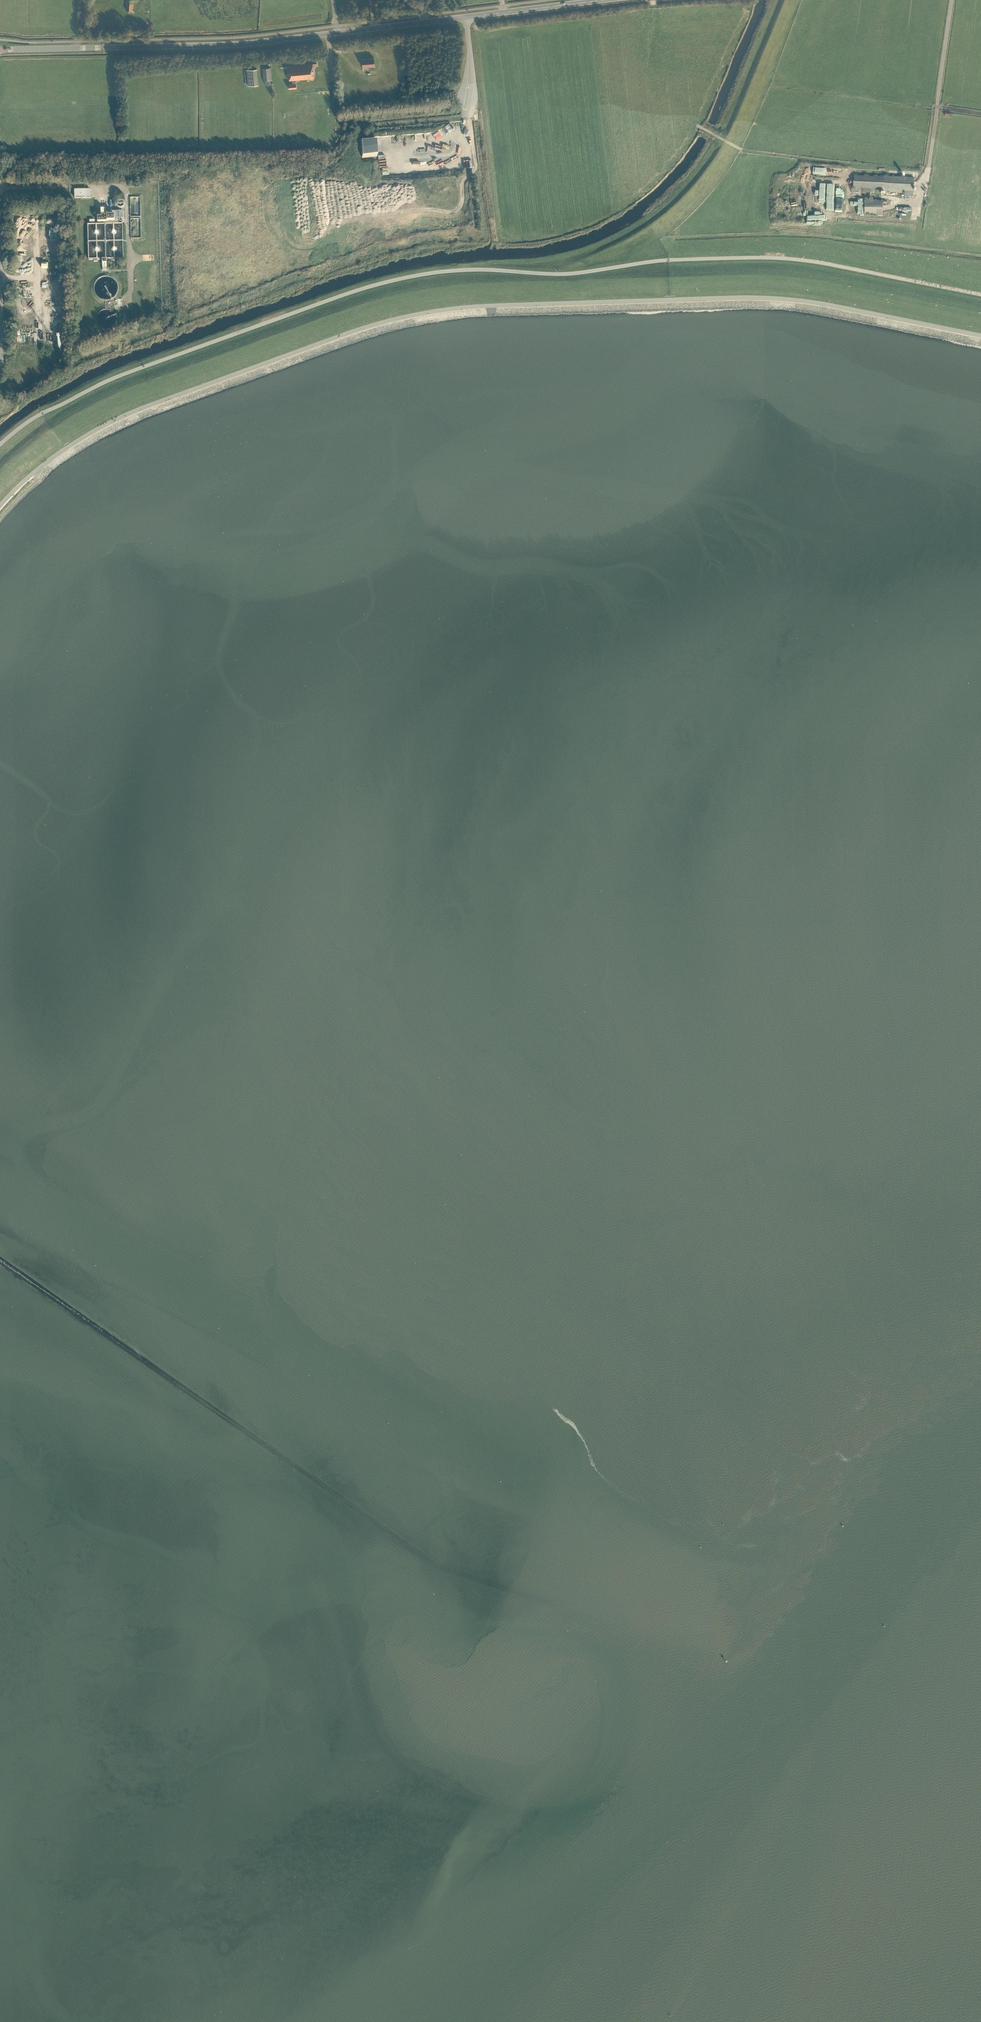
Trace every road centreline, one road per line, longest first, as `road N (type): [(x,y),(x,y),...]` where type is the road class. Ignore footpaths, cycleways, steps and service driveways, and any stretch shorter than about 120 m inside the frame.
road 1 (unclassified): [(0,510),(55,460),(130,417),(422,317),(764,301),(980,340)]
road 2 (unclassified): [(980,296),(776,260),(658,262),(567,276),(429,275),(365,290),(124,376),(34,420),(0,447)]
road 3 (secondary): [(0,49),(241,43),(599,0)]
road 4 (track): [(698,127),(744,152),(841,164)]
road 5 (unclassified): [(0,368),(0,236)]

